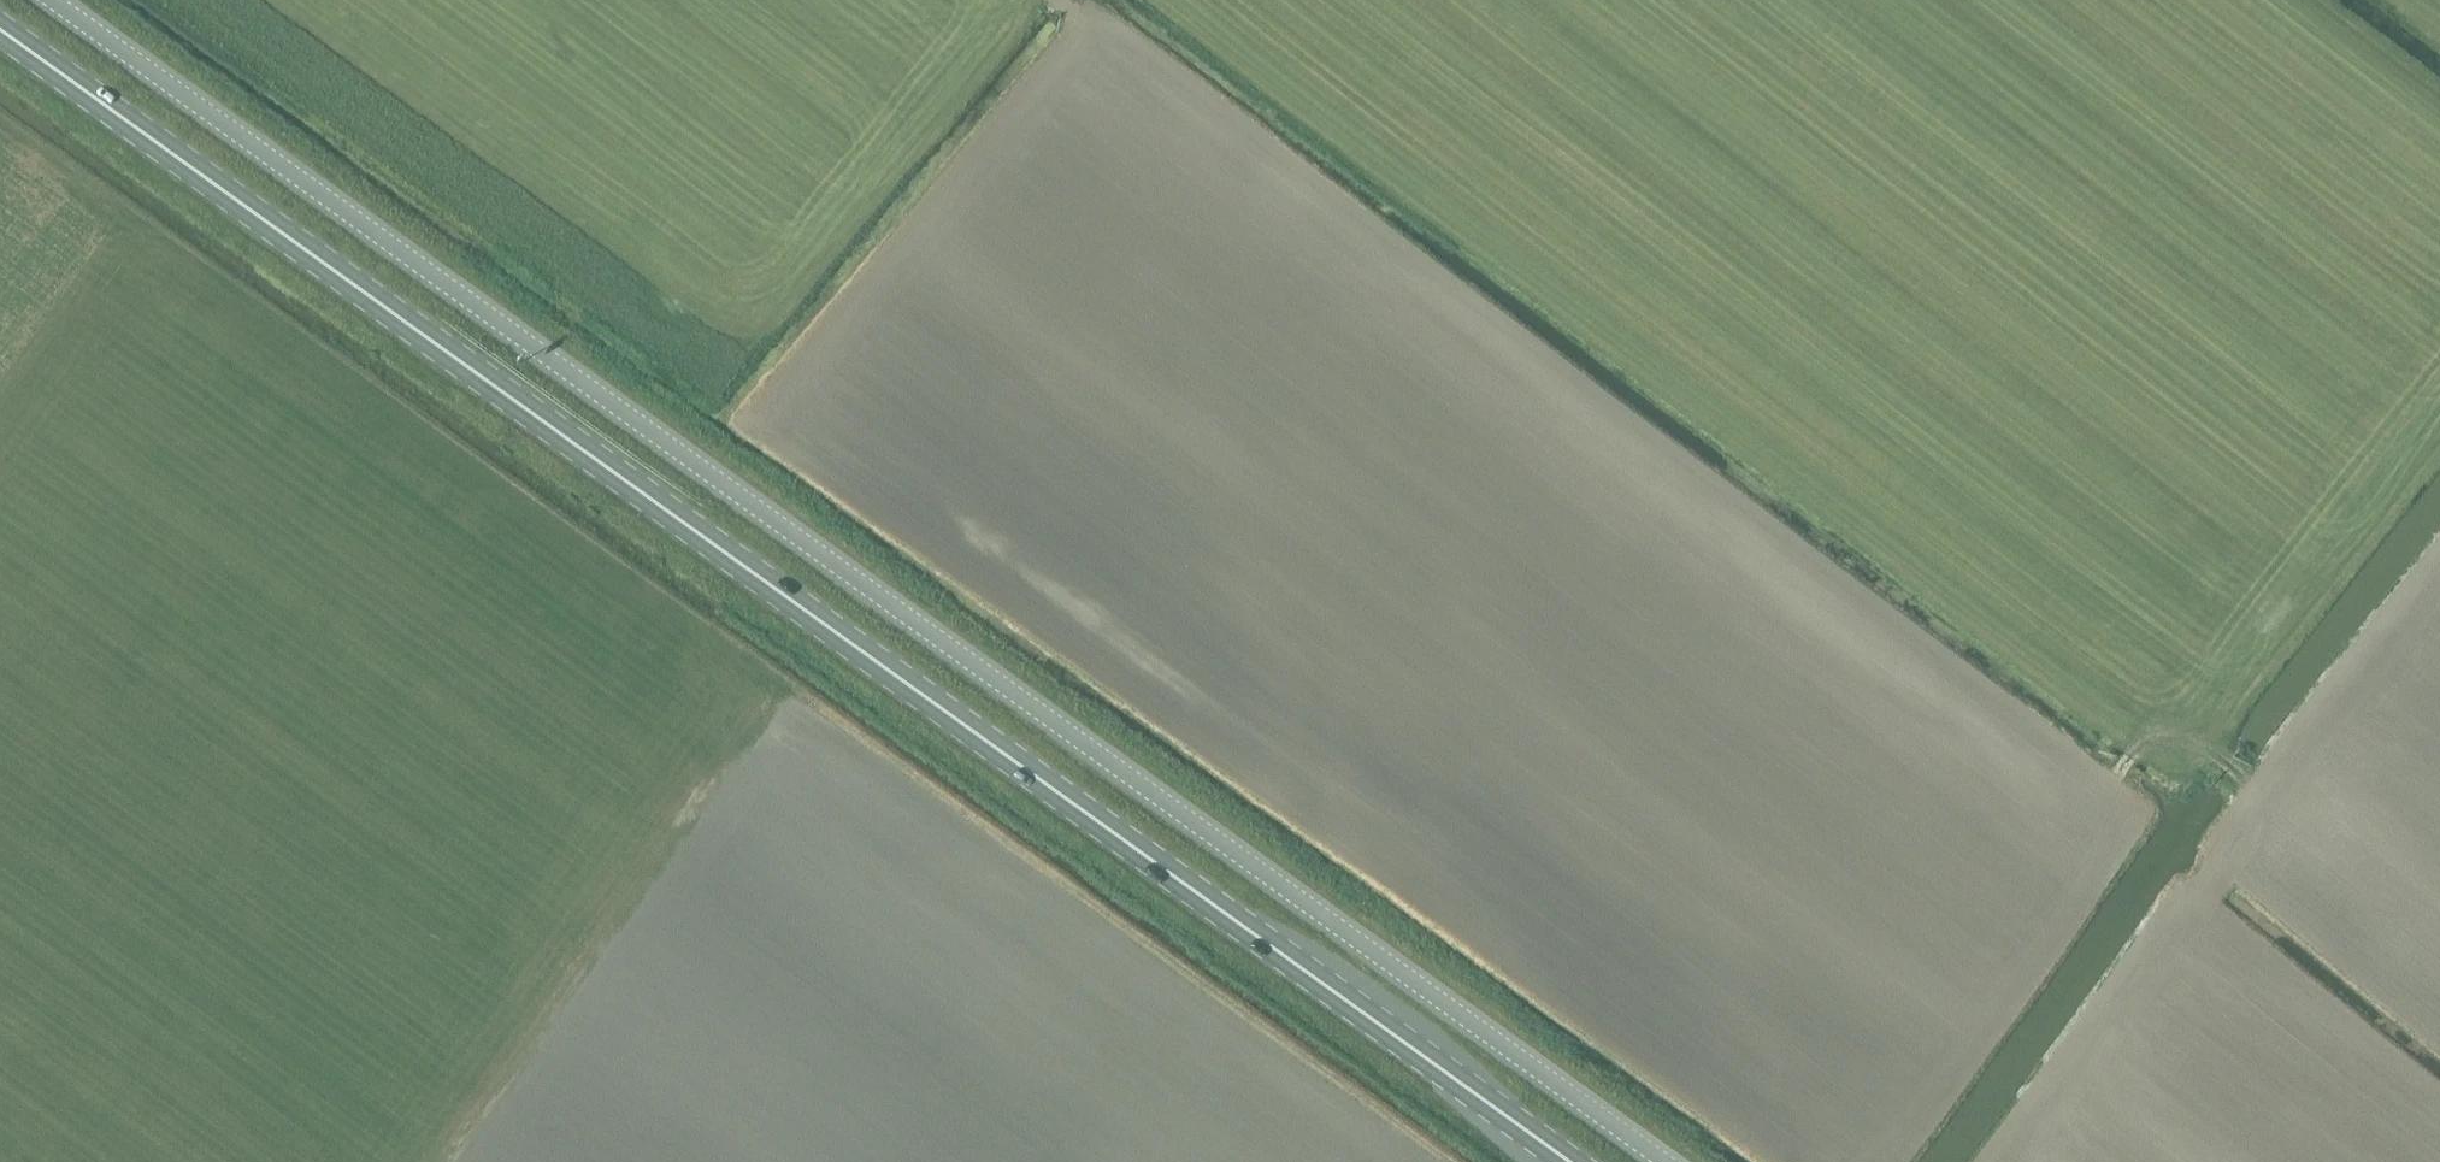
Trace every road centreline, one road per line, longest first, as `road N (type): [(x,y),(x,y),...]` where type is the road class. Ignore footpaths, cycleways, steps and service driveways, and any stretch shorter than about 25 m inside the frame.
road 1 (unclassified): [(53,0),(1665,1161)]
road 2 (primary): [(1570,1161),(0,30)]

